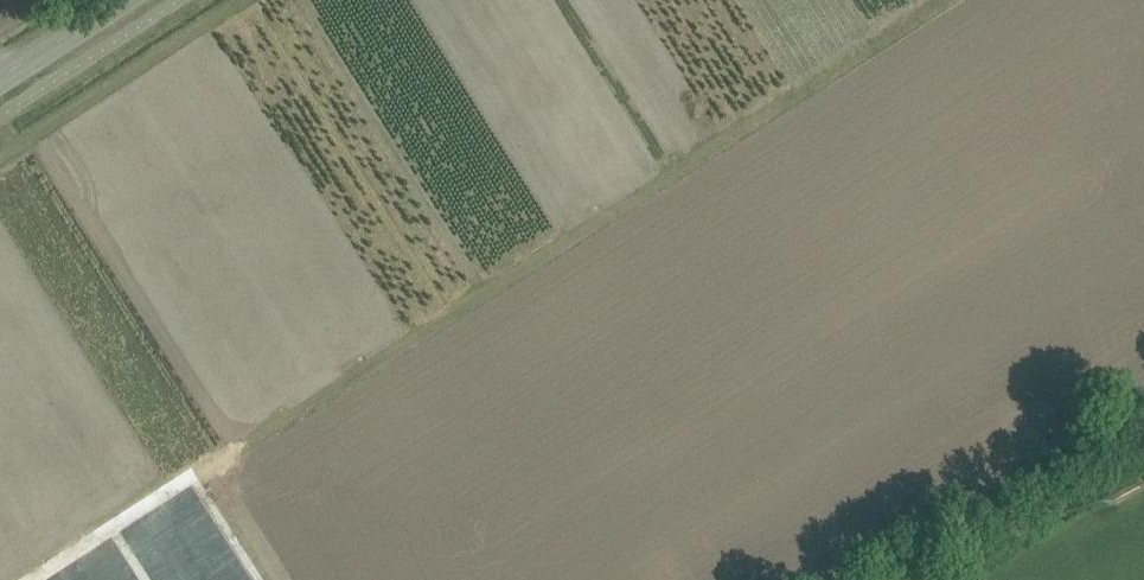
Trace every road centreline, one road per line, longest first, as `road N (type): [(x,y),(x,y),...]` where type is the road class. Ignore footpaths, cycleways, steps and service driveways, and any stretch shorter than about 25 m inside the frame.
road 1 (track): [(1143,426),(905,579)]
road 2 (tertiary): [(0,88),(134,0)]

